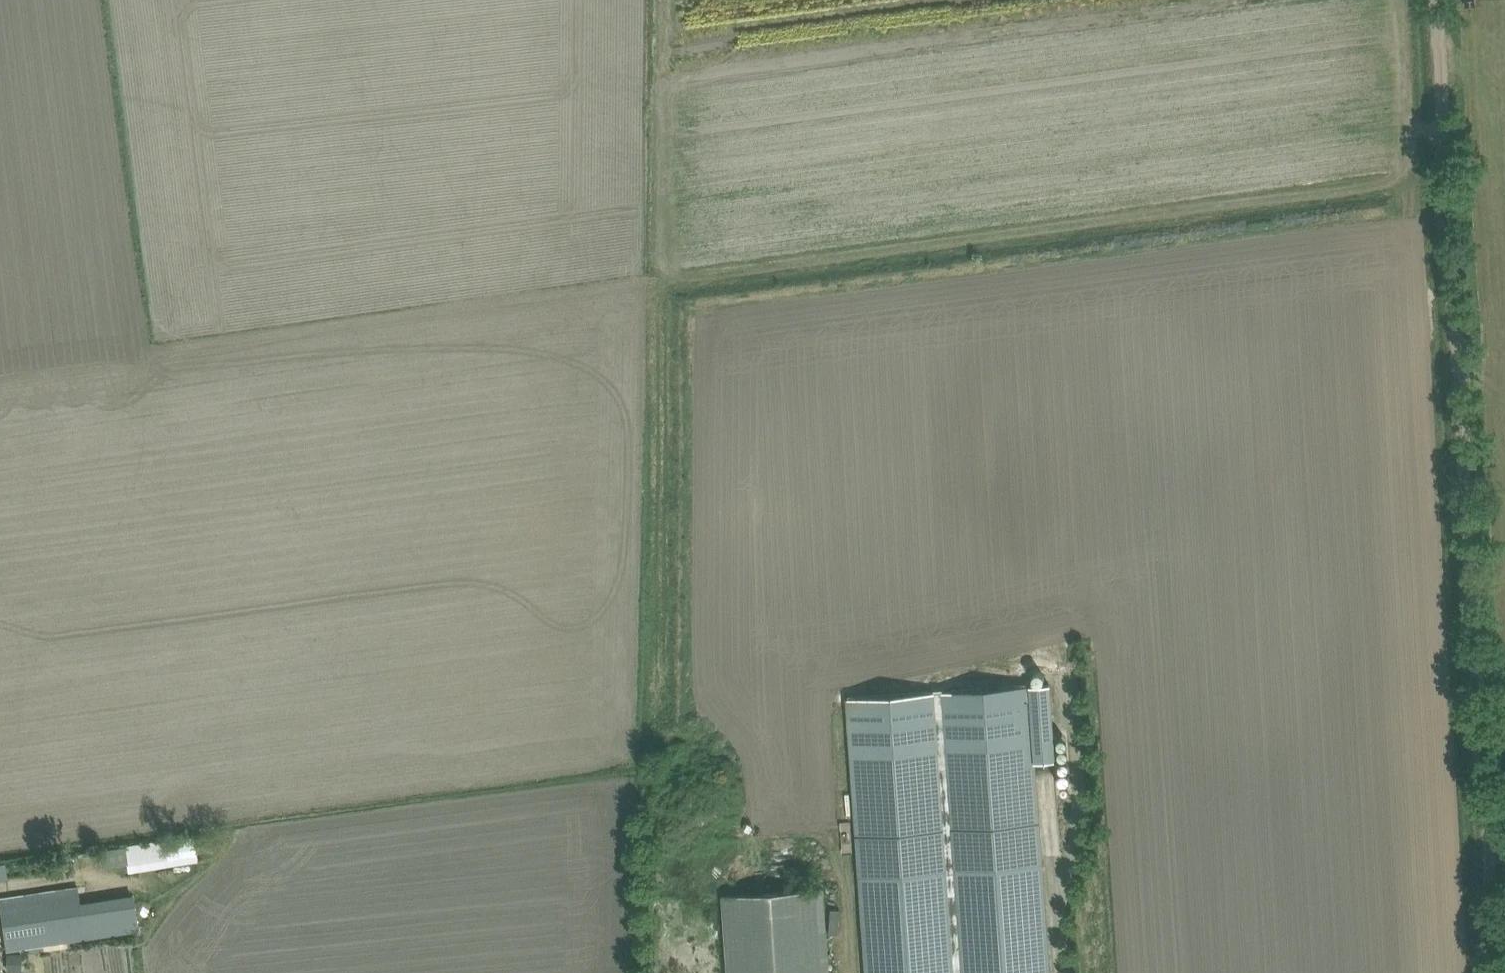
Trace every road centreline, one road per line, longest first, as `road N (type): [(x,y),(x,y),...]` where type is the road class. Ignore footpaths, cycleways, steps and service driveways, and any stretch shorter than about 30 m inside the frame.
road 1 (track): [(1435,0),(1494,972)]

